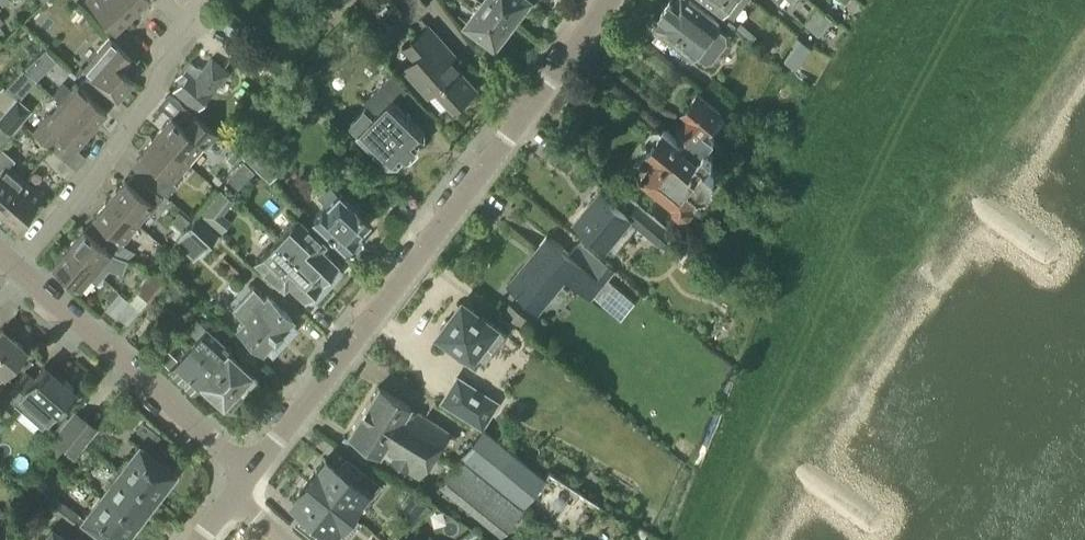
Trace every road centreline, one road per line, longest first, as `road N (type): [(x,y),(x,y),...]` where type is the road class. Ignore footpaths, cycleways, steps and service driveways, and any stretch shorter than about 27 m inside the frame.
road 1 (residential): [(250,470),(523,110)]
road 2 (residential): [(13,266),(152,109),(160,51),(199,7)]
road 3 (unclassified): [(250,470),(13,266)]
road 4 (residential): [(523,110),(430,0)]
road 5 (residential): [(523,110),(606,0)]

